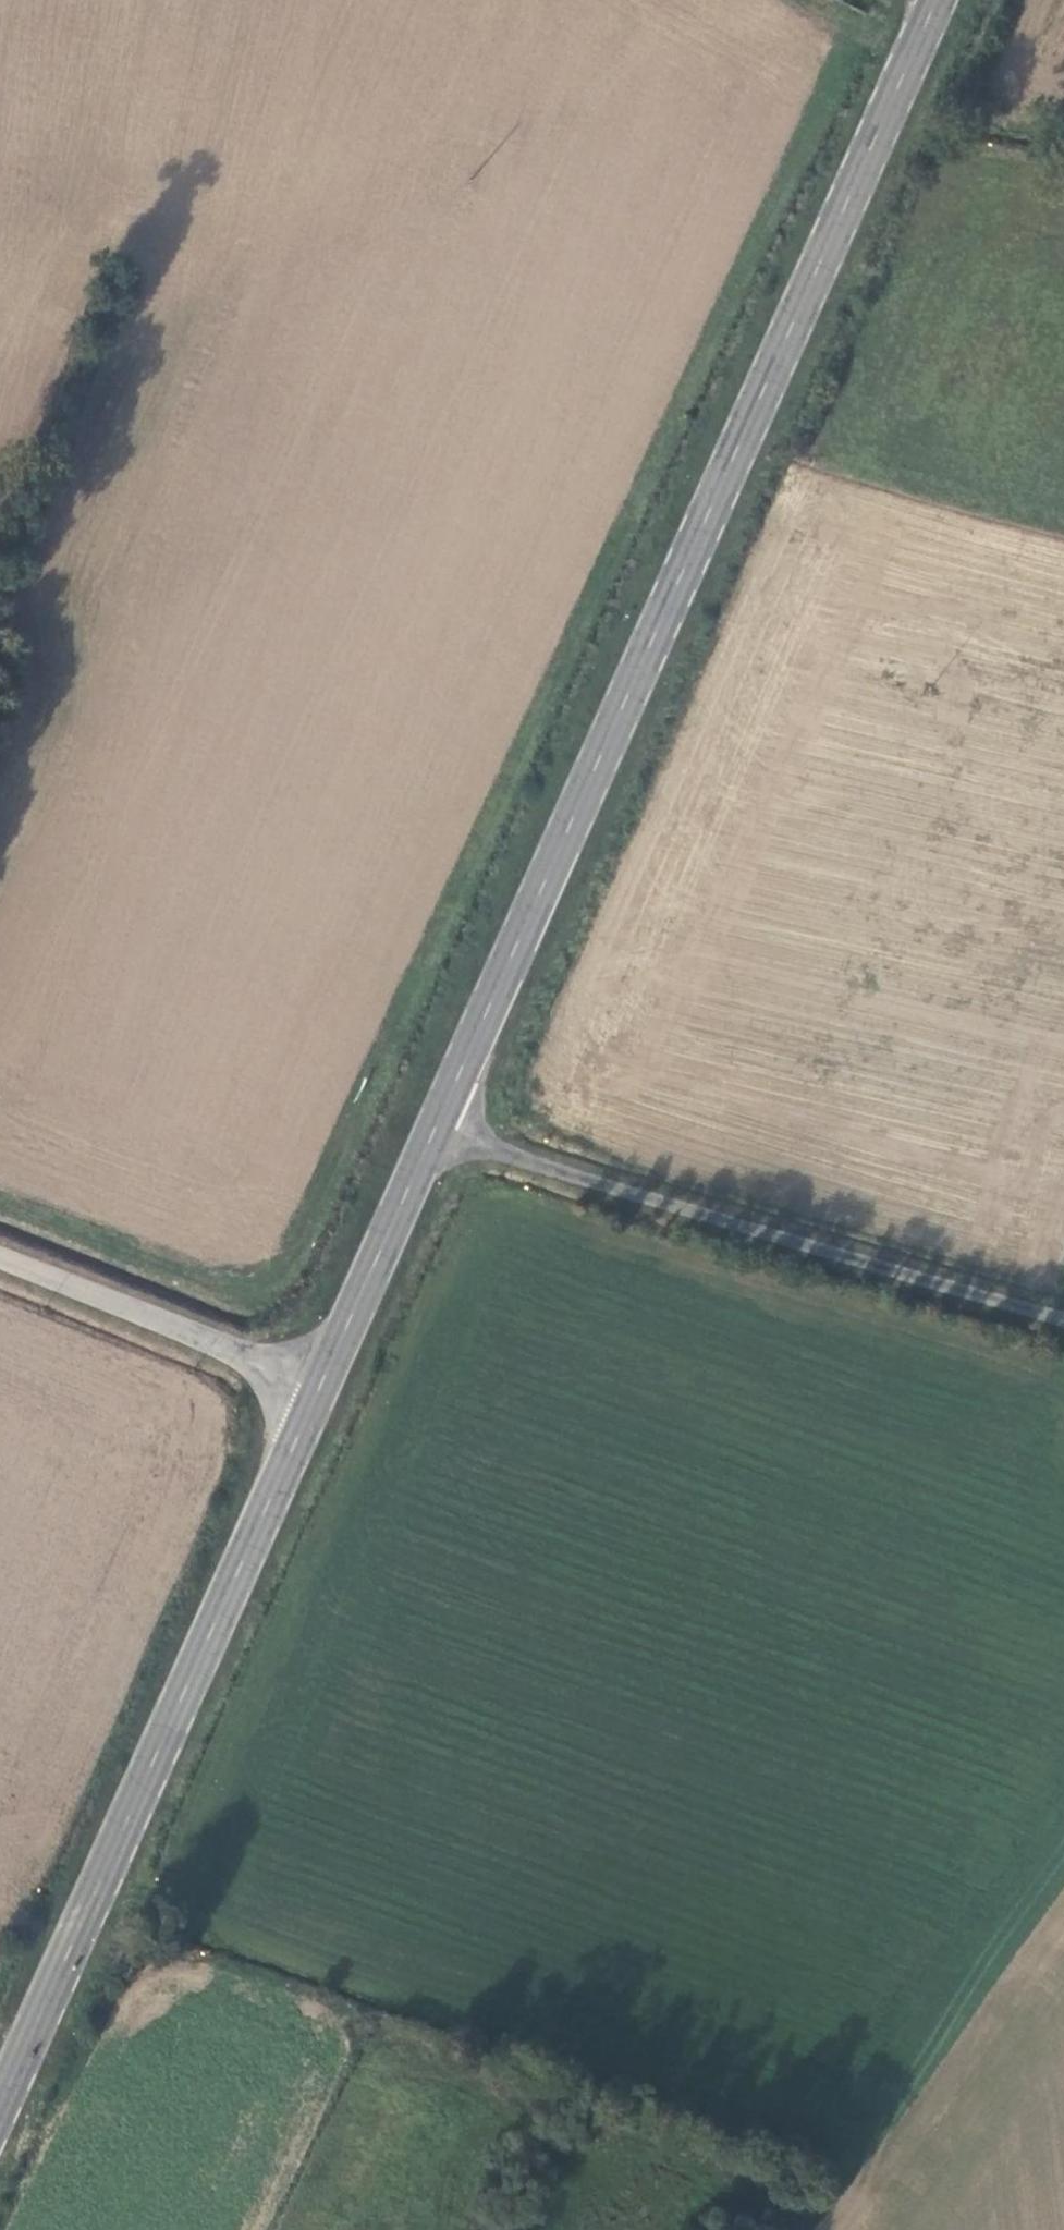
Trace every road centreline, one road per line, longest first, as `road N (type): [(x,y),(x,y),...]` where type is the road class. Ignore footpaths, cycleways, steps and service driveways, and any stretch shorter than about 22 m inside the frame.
road 1 (secondary): [(437,1126),(937,0)]
road 2 (secondary): [(0,2101),(316,1389)]
road 3 (unclassified): [(437,1126),(1063,1315)]
road 4 (unclassified): [(316,1389),(0,1254)]
road 5 (secondary): [(316,1389),(437,1126)]

